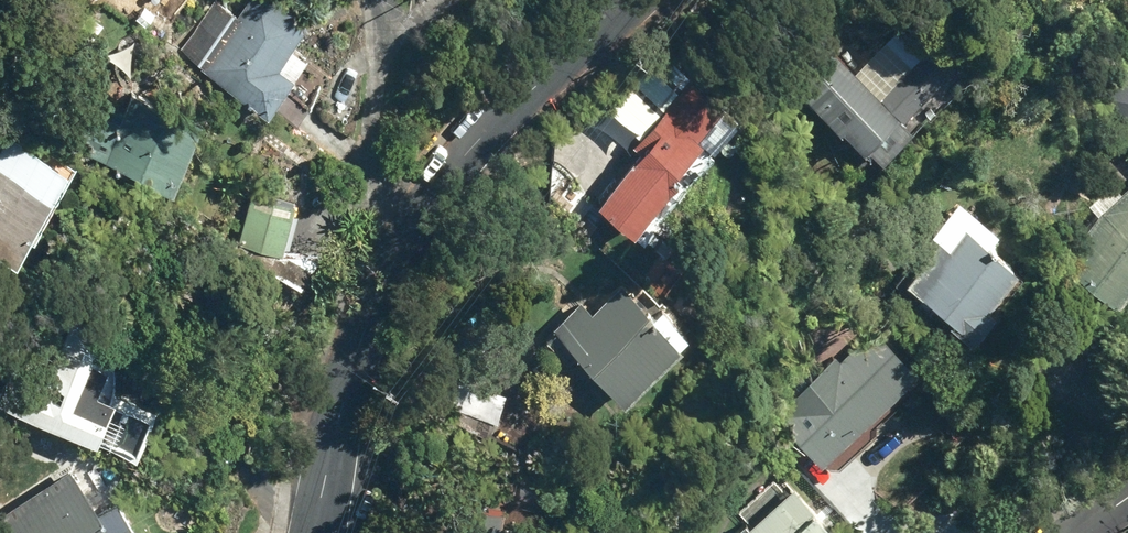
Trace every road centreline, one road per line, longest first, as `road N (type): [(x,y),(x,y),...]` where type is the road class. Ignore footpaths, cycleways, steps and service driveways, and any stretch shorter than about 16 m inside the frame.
road 1 (residential): [(634,0),(501,111),(418,217),(366,316),(314,532)]

